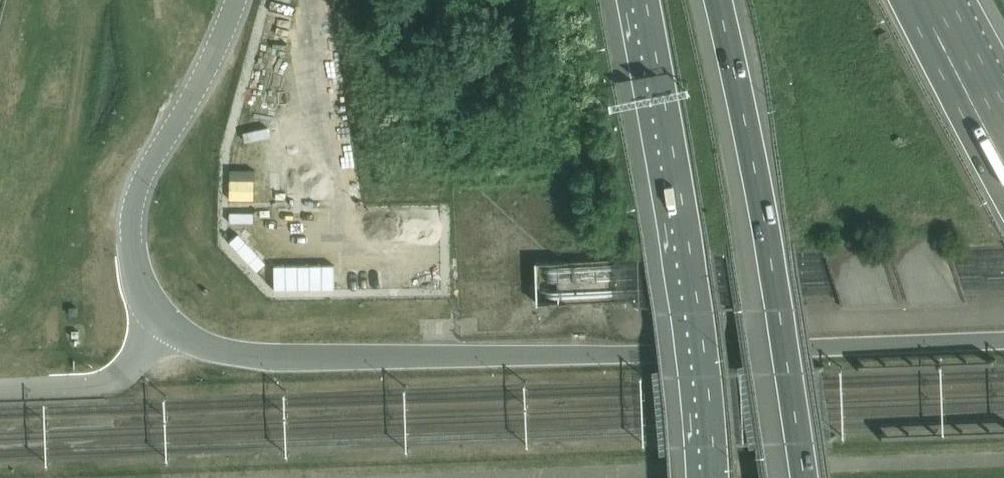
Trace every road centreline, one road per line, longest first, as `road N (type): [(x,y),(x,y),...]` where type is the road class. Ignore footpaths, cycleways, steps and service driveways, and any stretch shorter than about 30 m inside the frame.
road 1 (unclassified): [(237,0),(134,209),(136,261),(150,305),(198,344),(293,358),(1003,342)]
road 2 (motorway): [(712,0),(768,245),(806,477)]
road 3 (motorway): [(642,0),(709,369),(715,477)]
road 4 (motorway): [(1003,131),(935,0)]

